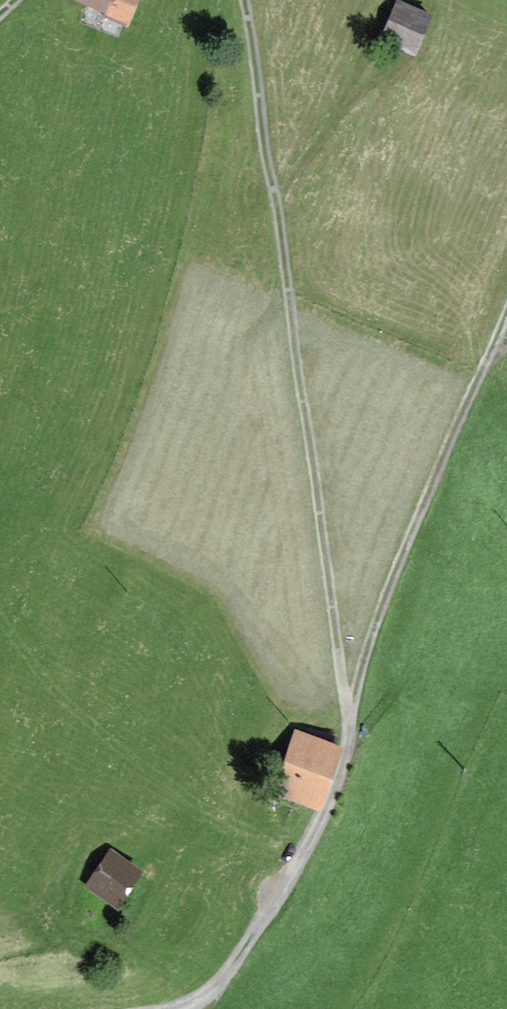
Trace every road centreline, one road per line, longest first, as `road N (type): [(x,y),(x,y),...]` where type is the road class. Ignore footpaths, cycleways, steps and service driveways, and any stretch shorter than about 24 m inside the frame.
road 1 (track): [(195,1008),(237,983),(341,779),(347,707),(412,515),(506,298)]
road 2 (track): [(256,0),(338,573),(347,707)]

